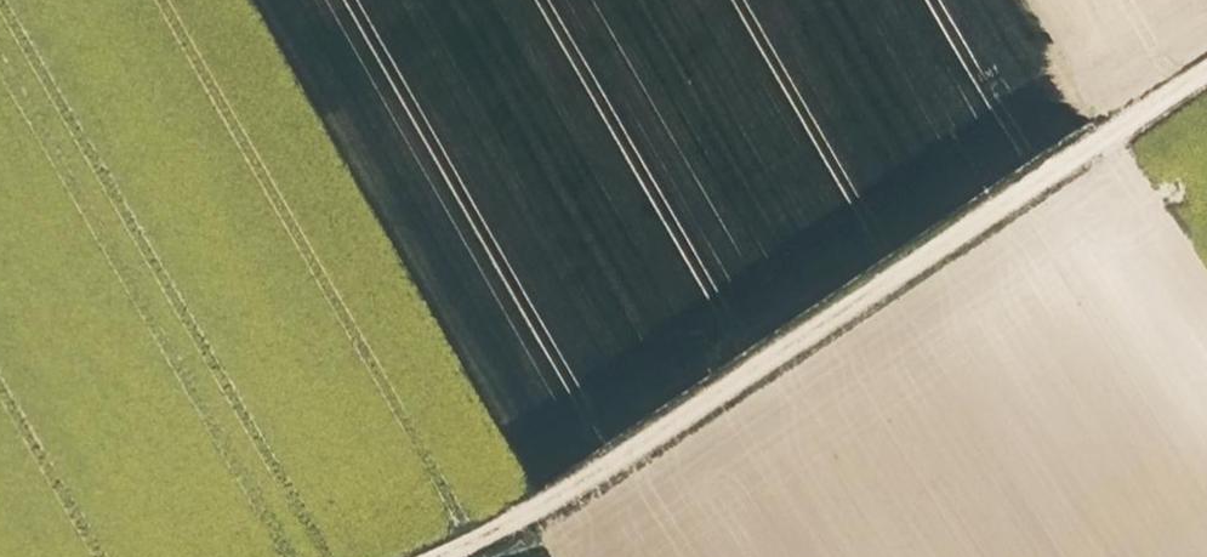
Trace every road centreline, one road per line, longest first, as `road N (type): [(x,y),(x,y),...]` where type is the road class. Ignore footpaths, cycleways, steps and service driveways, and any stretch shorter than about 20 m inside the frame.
road 1 (track): [(449,556),(668,439),(1206,75)]

